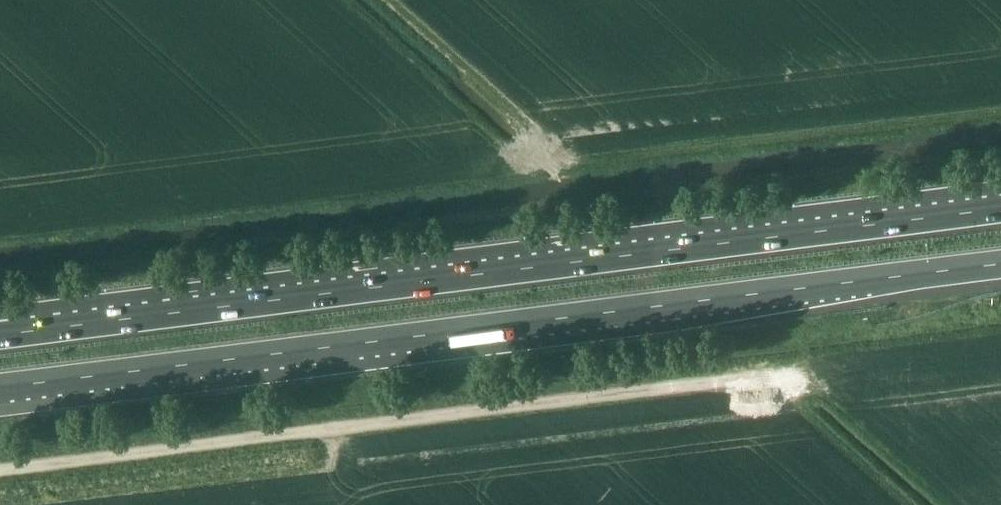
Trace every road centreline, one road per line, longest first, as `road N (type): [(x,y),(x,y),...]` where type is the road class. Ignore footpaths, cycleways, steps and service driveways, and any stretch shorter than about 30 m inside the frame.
road 1 (motorway): [(1000,210),(0,335)]
road 2 (motorway): [(0,389),(1000,266)]
road 3 (track): [(0,473),(800,373)]

